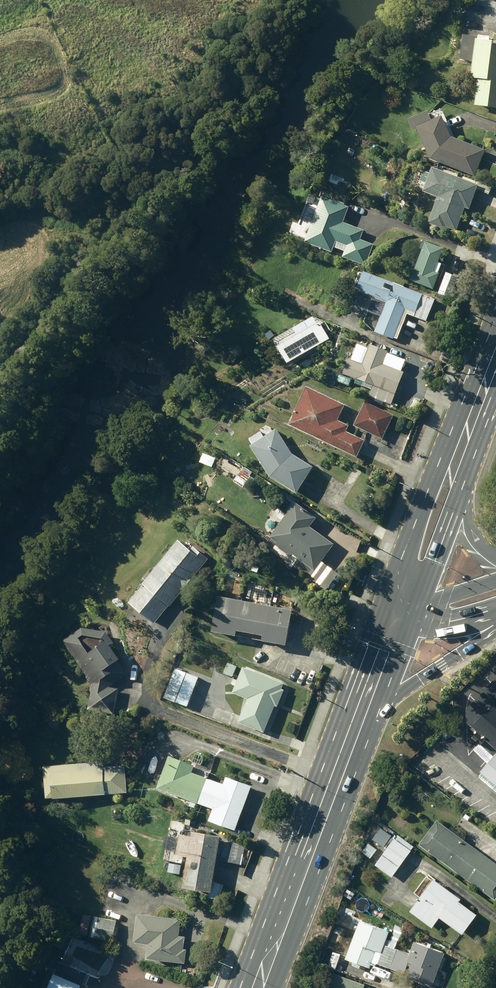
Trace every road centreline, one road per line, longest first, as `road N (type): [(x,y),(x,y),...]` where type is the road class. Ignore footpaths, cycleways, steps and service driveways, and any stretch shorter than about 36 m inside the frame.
road 1 (primary): [(353,732),(257,987)]
road 2 (primary): [(495,620),(353,732)]
road 3 (primary): [(448,482),(401,611)]
road 4 (primary): [(495,359),(448,482)]
road 5 (primary): [(401,611),(353,732)]

